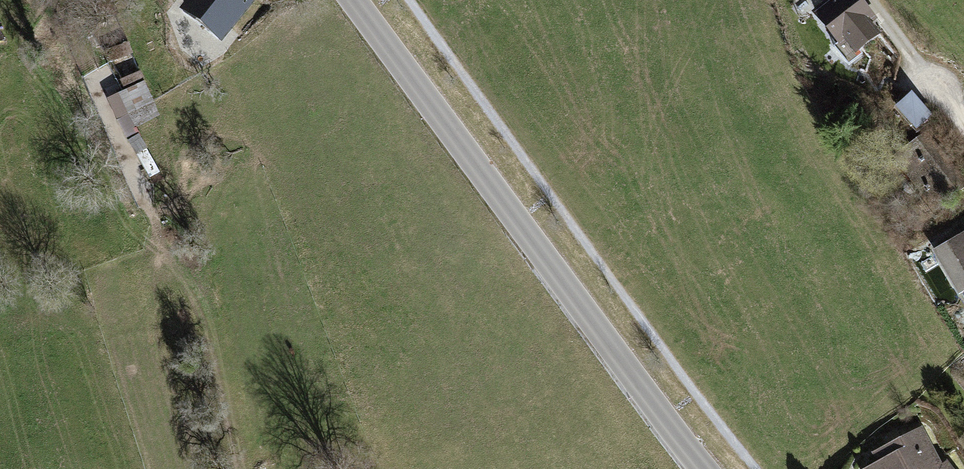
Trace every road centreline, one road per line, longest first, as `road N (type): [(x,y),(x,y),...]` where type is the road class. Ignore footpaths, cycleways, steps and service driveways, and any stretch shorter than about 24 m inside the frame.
road 1 (tertiary): [(354,0),(705,468)]
road 2 (track): [(61,0),(150,212)]
road 3 (residential): [(963,130),(871,0)]

